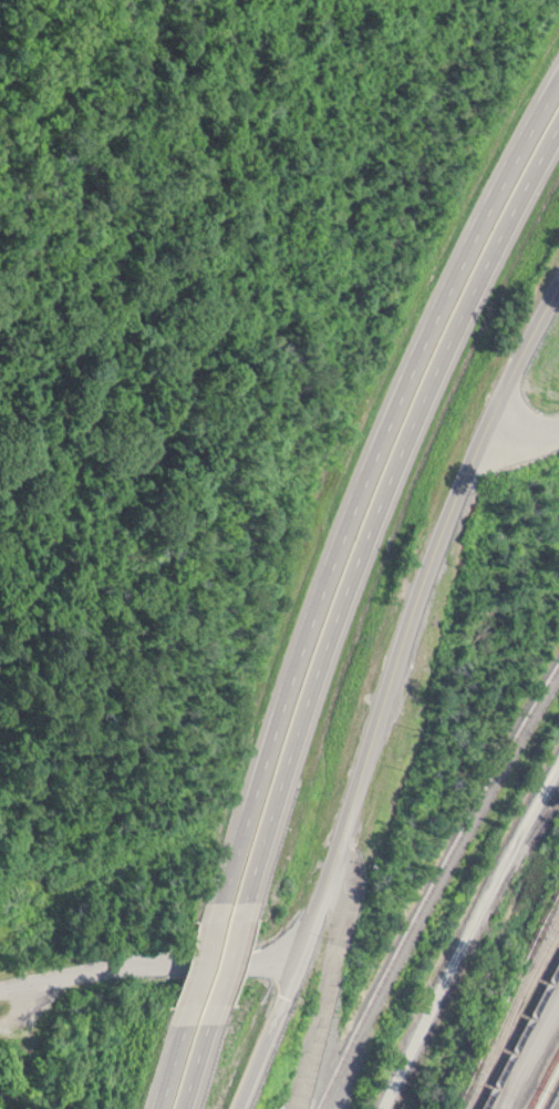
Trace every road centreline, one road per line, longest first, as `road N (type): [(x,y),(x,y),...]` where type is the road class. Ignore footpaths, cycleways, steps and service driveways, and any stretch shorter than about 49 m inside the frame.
road 1 (motorway): [(558,85),(483,219),(401,391),(309,612),(225,901)]
road 2 (motorway): [(253,902),(335,608),(396,443),(558,132)]
road 3 (tertiary): [(302,958),(478,438),(558,277)]
road 4 (residential): [(0,989),(157,963),(302,958)]
road 5 (motorway): [(243,1108),(302,958)]
road 6 (motorway): [(225,901),(190,1023)]
road 7 (motorway): [(218,1023),(253,902)]

